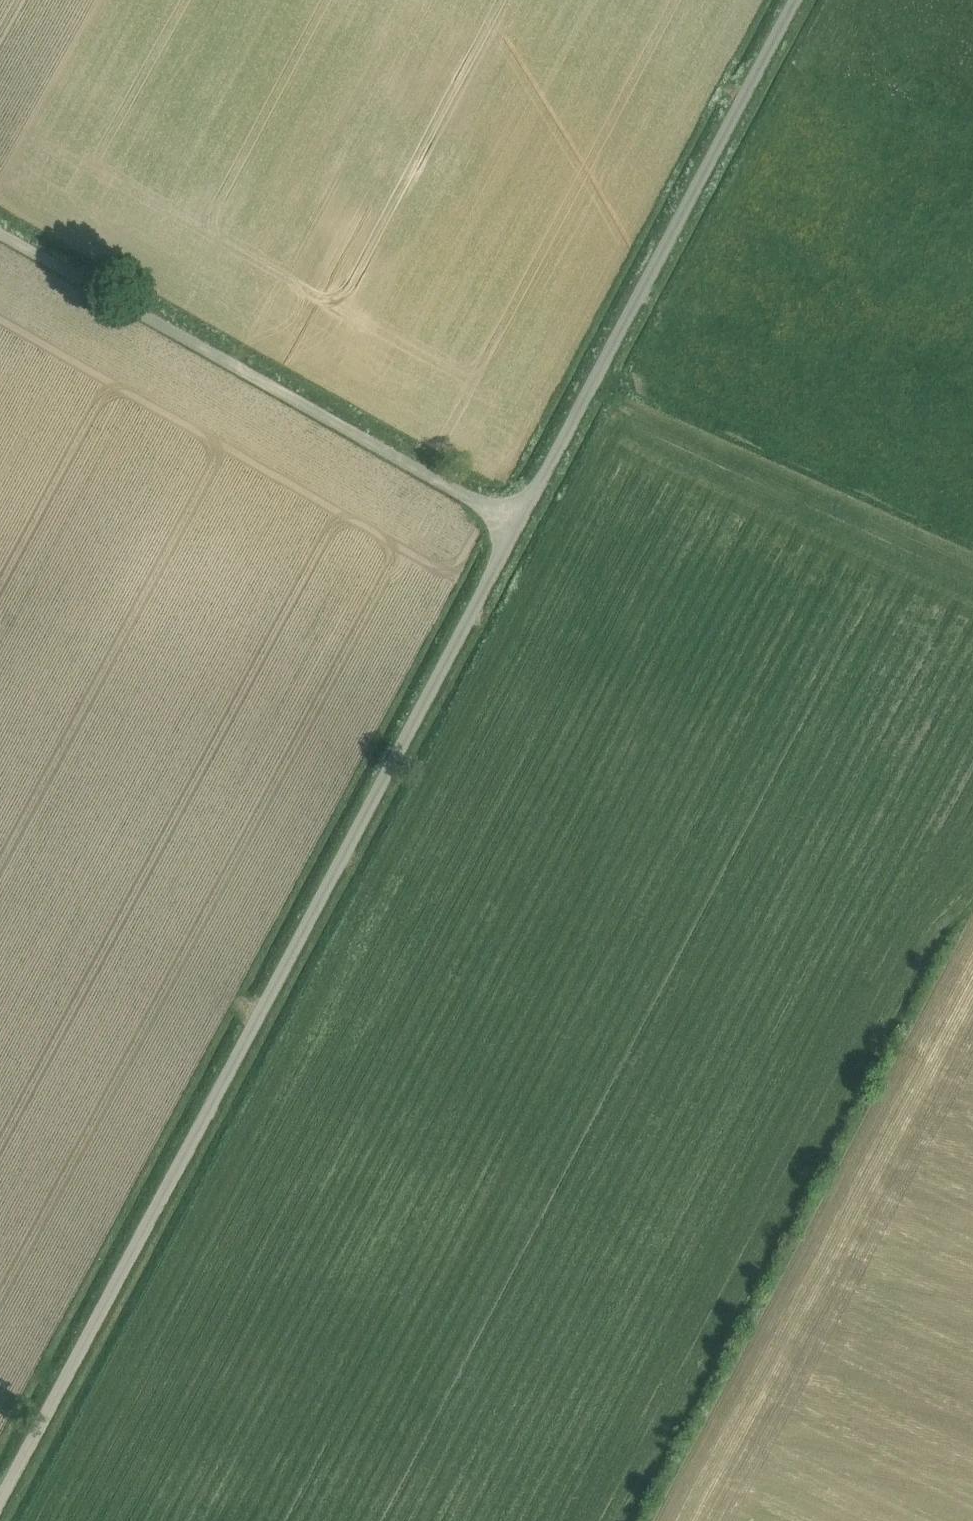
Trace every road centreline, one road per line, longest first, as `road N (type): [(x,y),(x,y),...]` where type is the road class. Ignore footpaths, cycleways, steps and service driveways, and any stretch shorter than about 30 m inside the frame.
road 1 (track): [(792,0),(0,1500)]
road 2 (track): [(0,231),(515,521)]

